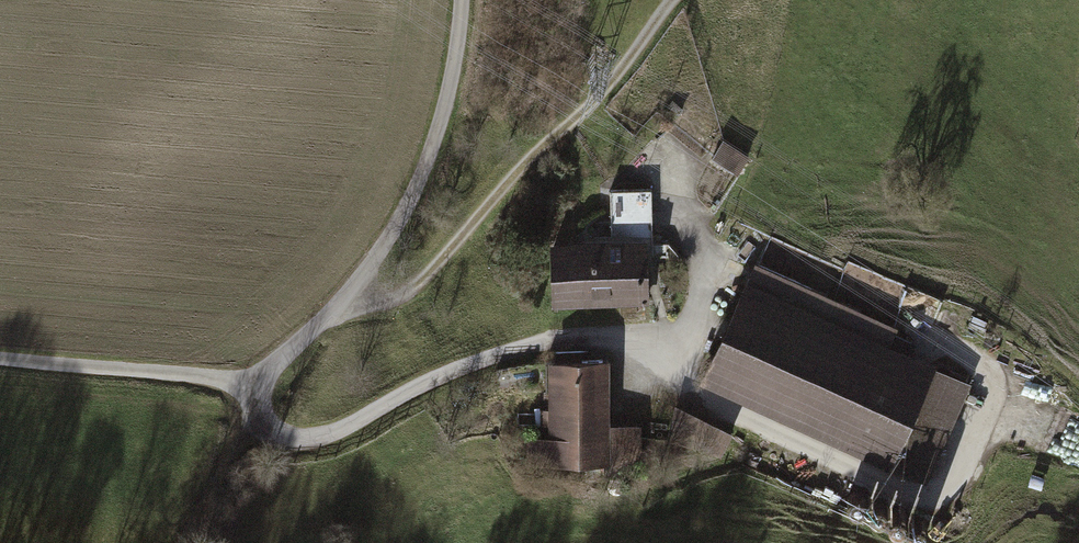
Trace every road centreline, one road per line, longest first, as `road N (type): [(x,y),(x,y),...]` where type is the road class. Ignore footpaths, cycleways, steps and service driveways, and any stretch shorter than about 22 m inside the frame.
road 1 (track): [(345,304),(385,306),(425,284),(481,212),(590,114),(678,0)]
road 2 (track): [(0,360),(253,390)]

